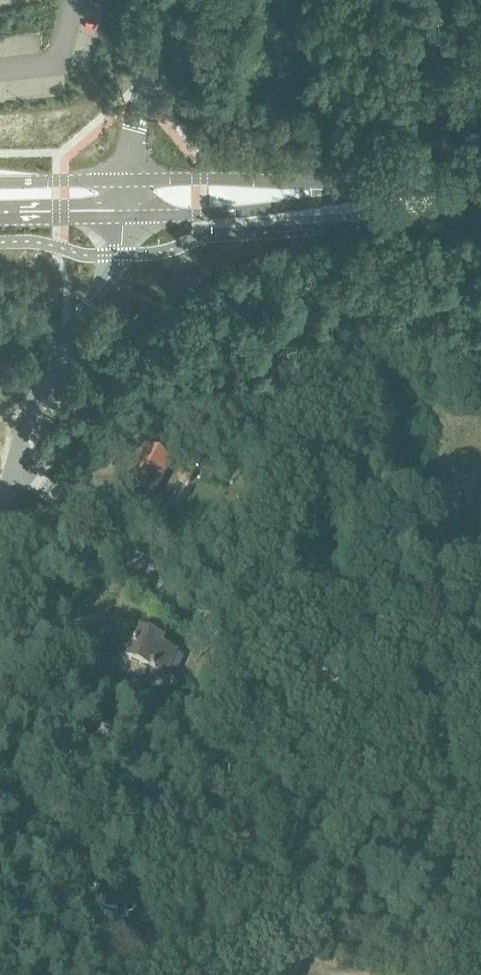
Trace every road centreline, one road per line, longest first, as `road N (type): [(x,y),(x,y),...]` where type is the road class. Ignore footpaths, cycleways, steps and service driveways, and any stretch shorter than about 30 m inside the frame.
road 1 (unclassified): [(480,763),(280,652),(218,630),(130,550),(15,466)]
road 2 (unclassified): [(15,466),(74,323),(116,264),(124,217)]
road 3 (secondary): [(124,217),(251,211),(371,188)]
road 4 (secondary): [(371,188),(129,180)]
road 5 (track): [(280,652),(480,640)]
road 6 (unclassified): [(129,180),(134,131),(171,0)]
road 7 (secondary): [(129,180),(0,182)]
road 8 (secondary): [(0,220),(124,217)]

